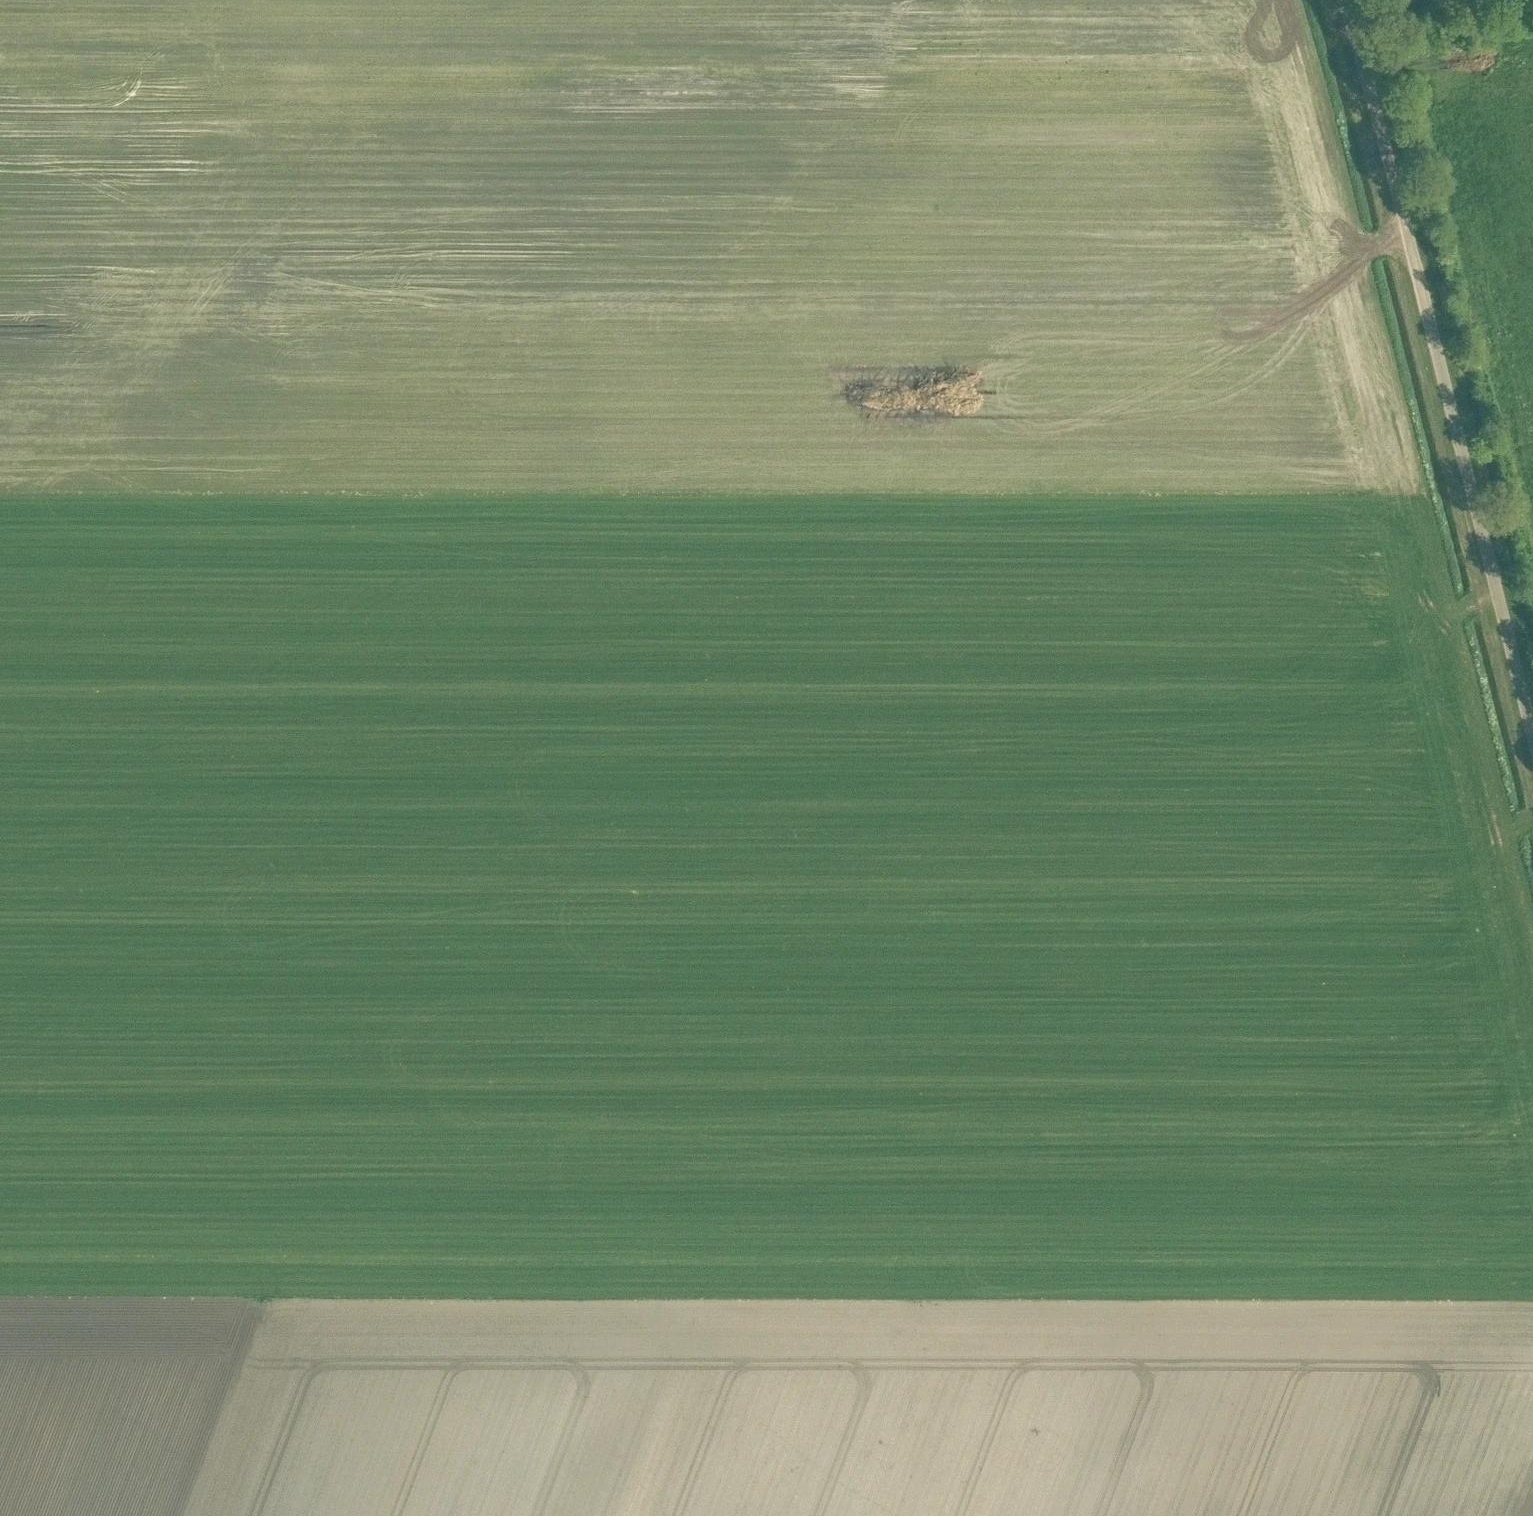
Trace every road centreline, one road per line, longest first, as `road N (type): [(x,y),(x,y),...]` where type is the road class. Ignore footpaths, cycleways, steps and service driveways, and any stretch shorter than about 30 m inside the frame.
road 1 (unclassified): [(1532,737),(1338,0)]

